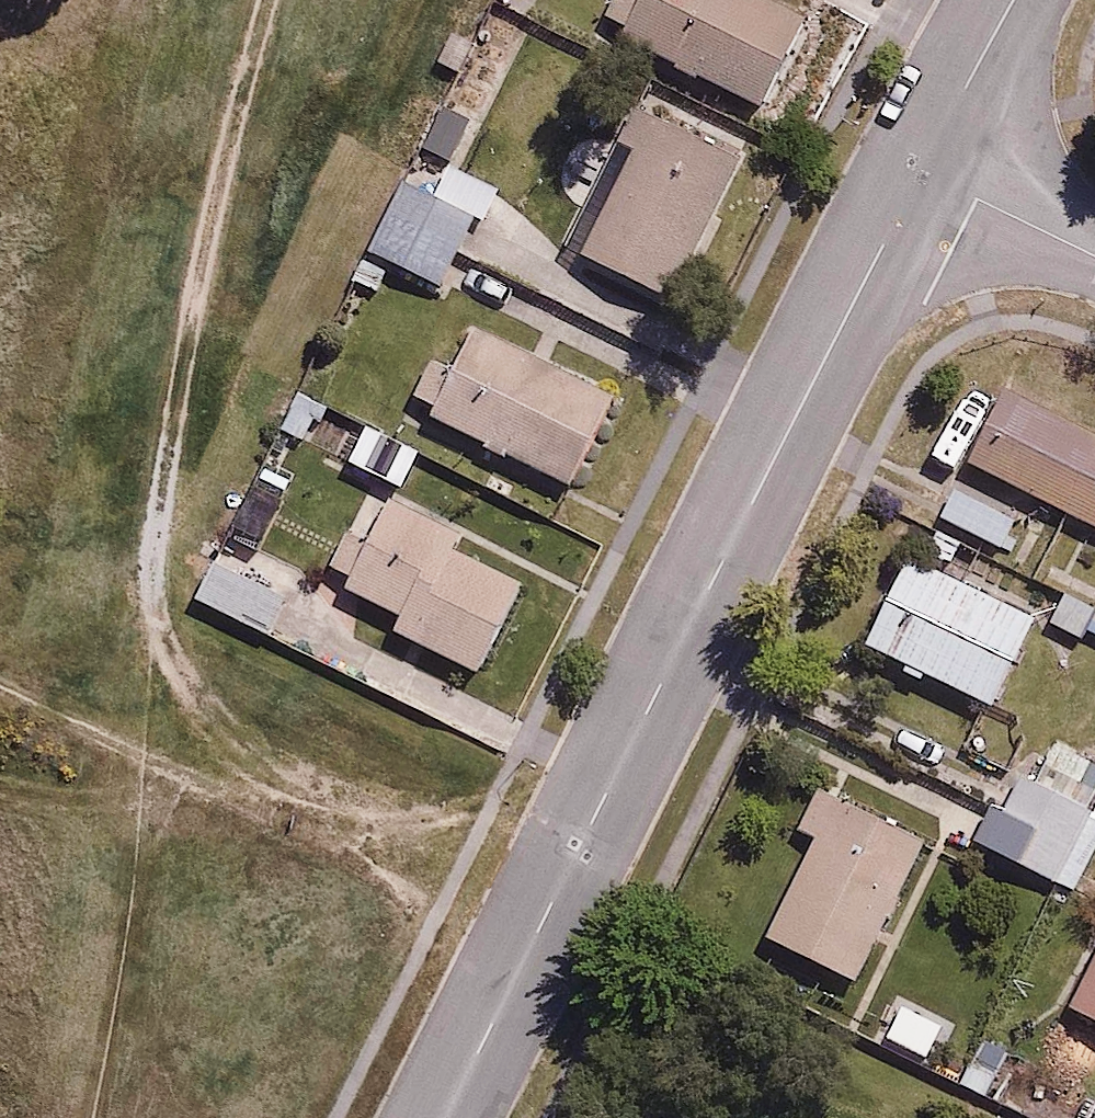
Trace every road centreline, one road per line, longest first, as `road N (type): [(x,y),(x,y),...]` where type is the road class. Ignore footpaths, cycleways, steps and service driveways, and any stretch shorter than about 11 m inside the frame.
road 1 (residential): [(921,173),(618,757),(443,1117)]
road 2 (track): [(447,892),(265,801),(186,695),(141,540),(160,370),(229,79),(257,0)]
road 3 (residential): [(1016,0),(921,173)]
road 4 (residential): [(921,173),(1094,257)]

